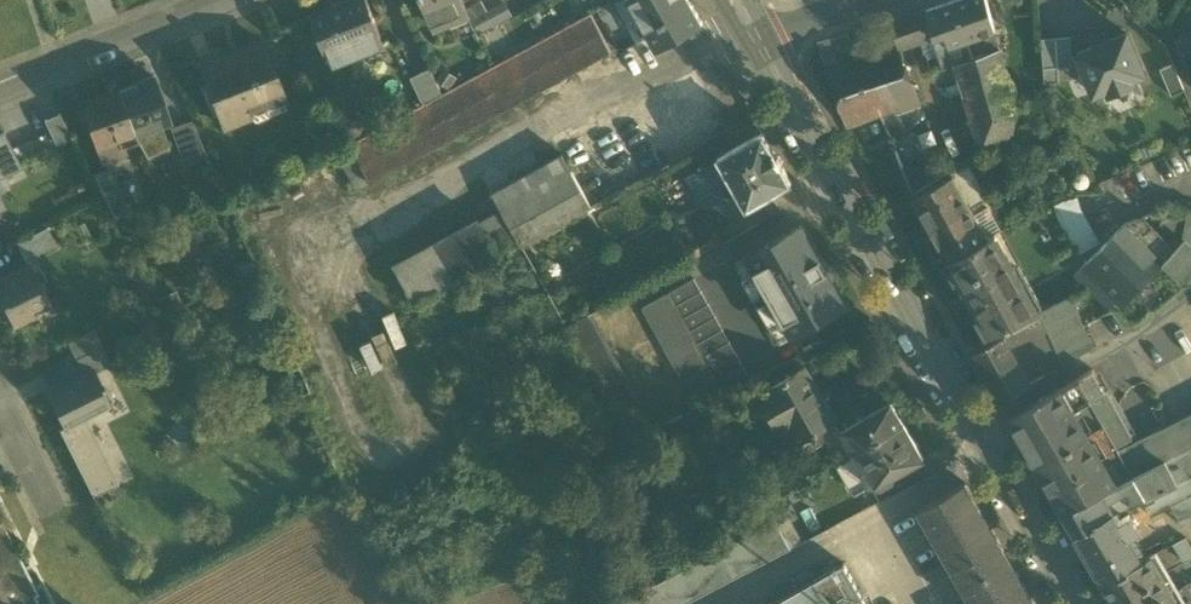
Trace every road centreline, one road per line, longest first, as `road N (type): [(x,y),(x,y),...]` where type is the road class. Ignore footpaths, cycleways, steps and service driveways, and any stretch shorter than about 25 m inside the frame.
road 1 (secondary): [(1082,603),(759,37)]
road 2 (residential): [(229,0),(0,93)]
road 3 (residential): [(759,37),(878,0)]

